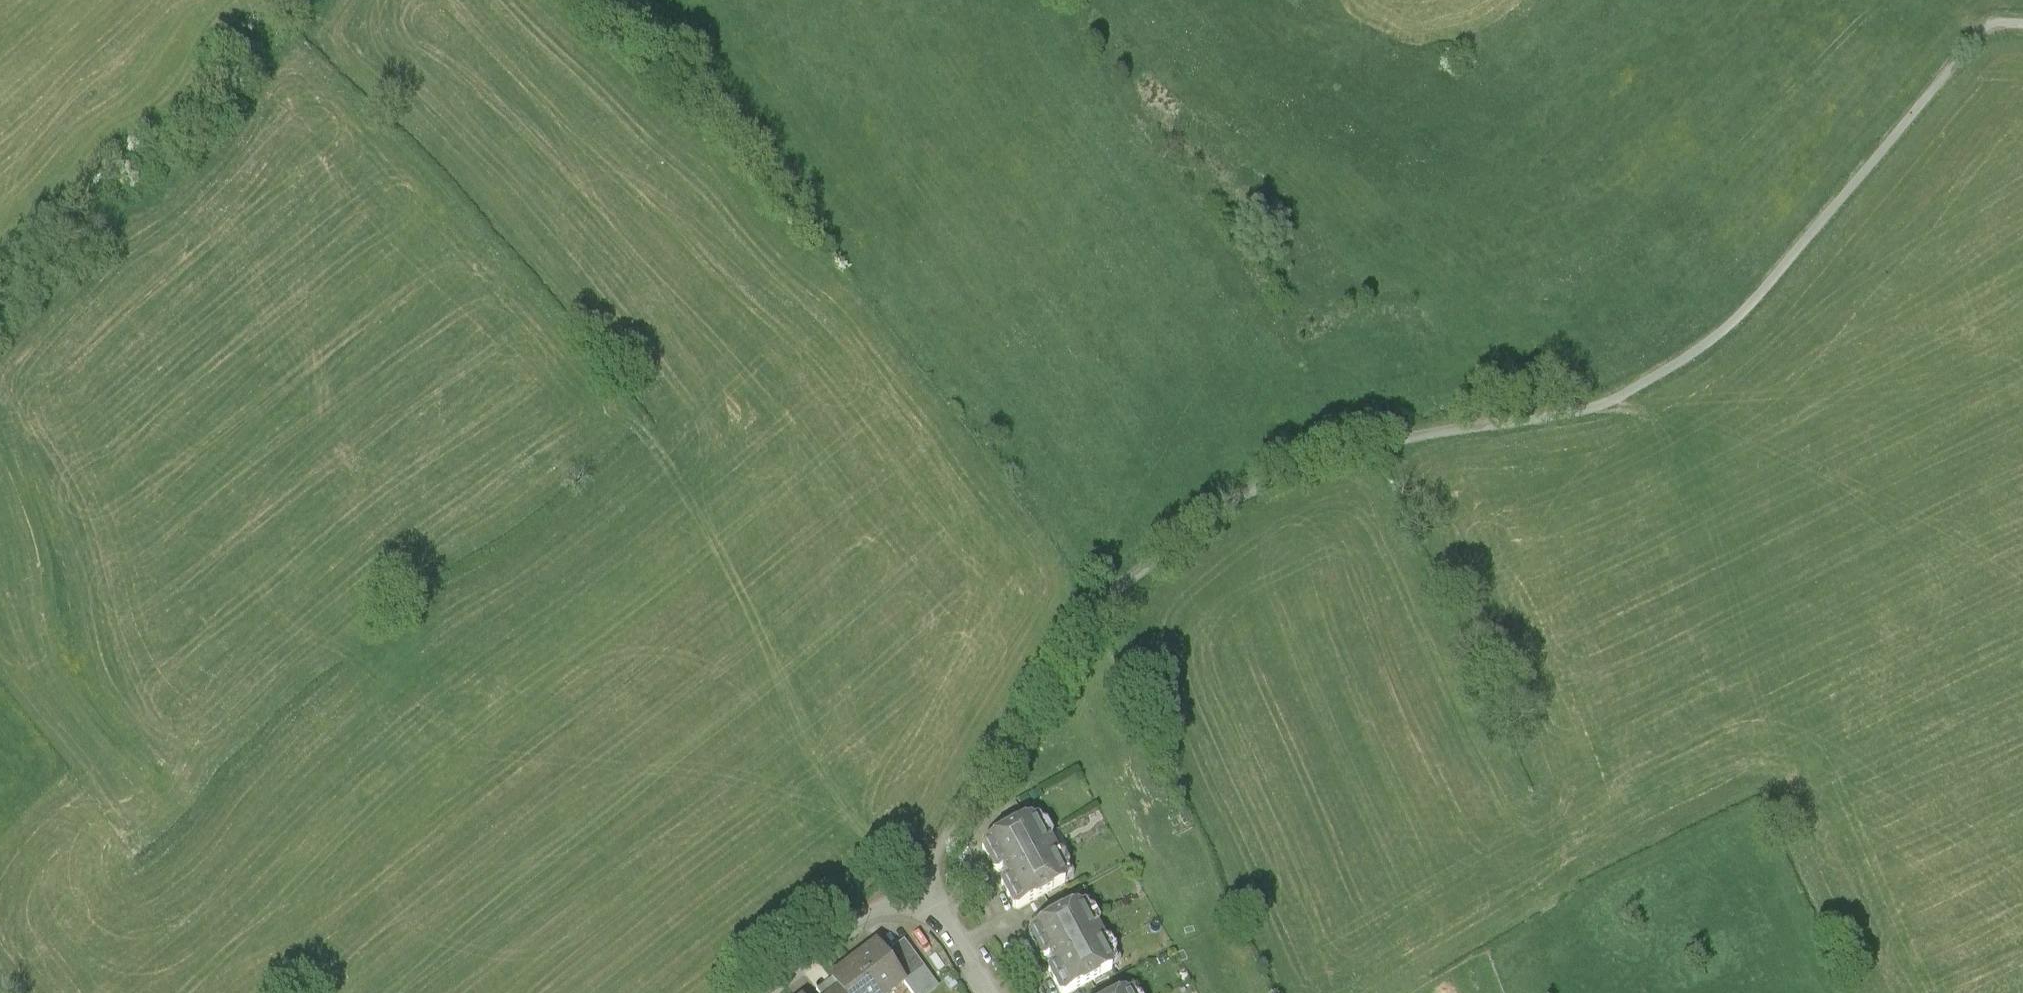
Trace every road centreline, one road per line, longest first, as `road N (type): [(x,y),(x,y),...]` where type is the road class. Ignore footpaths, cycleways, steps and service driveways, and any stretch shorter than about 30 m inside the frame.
road 1 (track): [(917,898),(1072,625),(1249,492),(1320,459),(1615,401),(1663,372),(1748,309),(1986,29),(2022,24)]
road 2 (residential): [(762,992),(892,901),(917,898),(941,914),(988,992)]

